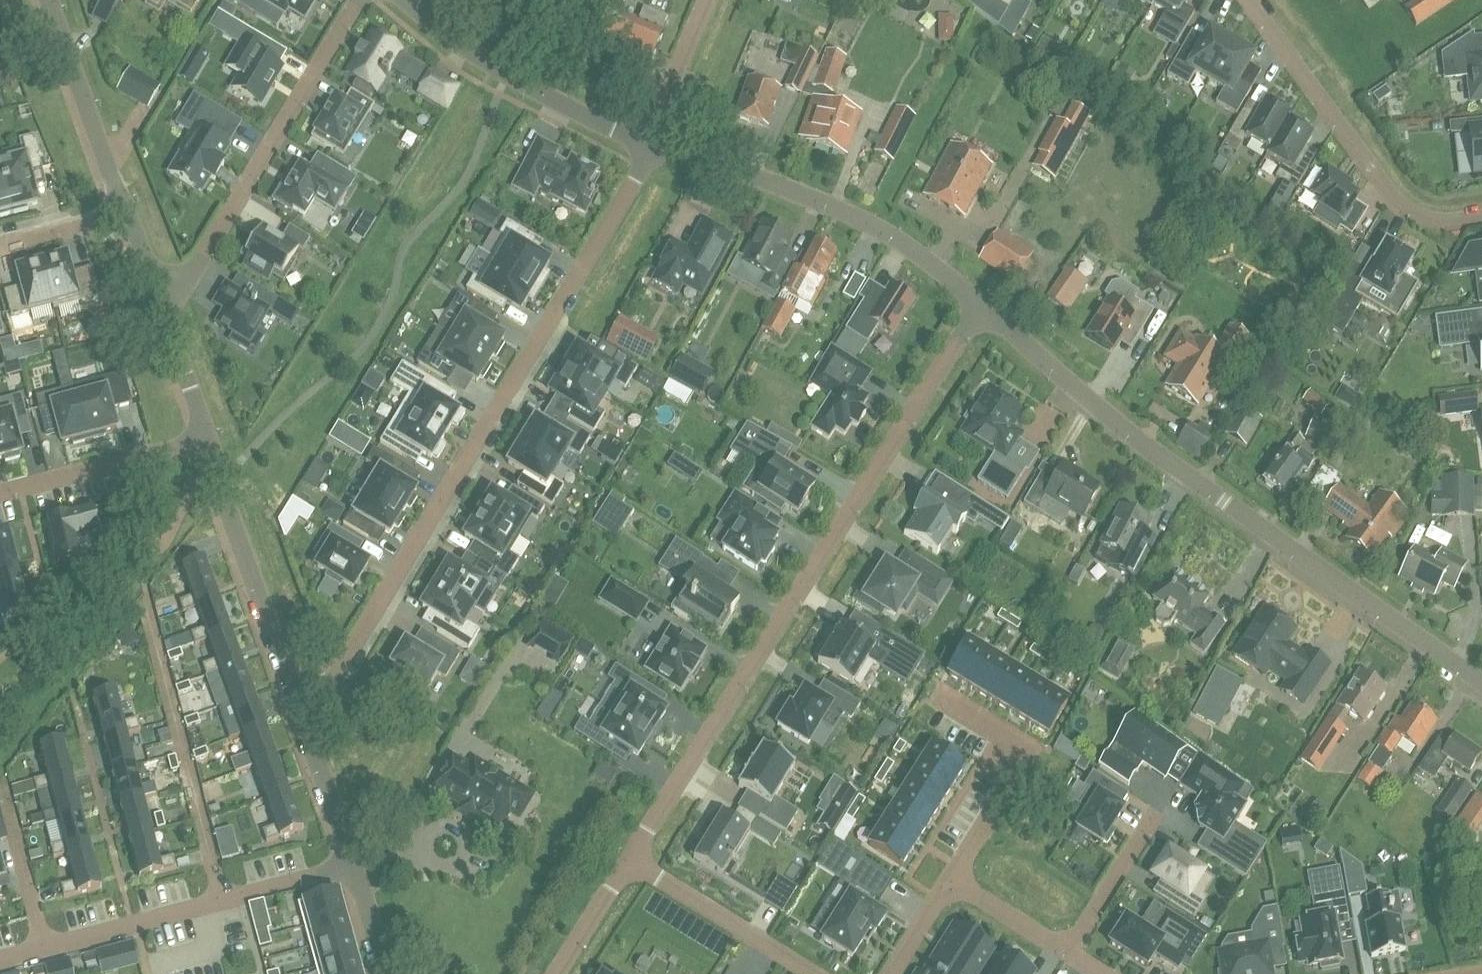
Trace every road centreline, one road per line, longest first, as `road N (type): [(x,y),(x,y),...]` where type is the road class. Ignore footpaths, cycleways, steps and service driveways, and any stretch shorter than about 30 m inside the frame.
road 1 (residential): [(649,146),(355,661),(304,709)]
road 2 (residential): [(630,864),(983,308)]
road 3 (residential): [(1481,684),(1222,503),(983,308)]
road 4 (residential): [(161,329),(363,0)]
road 5 (residential): [(983,308),(940,266),(859,220),(649,146)]
road 6 (residential): [(1243,0),(1388,199),(1415,220),(1445,226),(1481,220)]
road 7 (residential): [(223,904),(142,595)]
road 8 (residential): [(649,146),(505,75),(402,0)]
road 9 (residential): [(304,709),(203,441)]
road 10 (residential): [(937,691),(1011,740),(1018,767),(951,885)]
road 11 (residential): [(126,217),(48,0)]
road 12 (residential): [(630,864),(810,973)]
road 13 (residential): [(203,441),(0,493)]
road 14 (residential): [(42,953),(223,904)]
road 15 (residential): [(42,953),(0,779)]
road 16 (residential): [(358,868),(304,709)]
road 17 (residential): [(1072,957),(1161,816)]
road 18 (residential): [(649,146),(710,0)]
road 19 (residential): [(951,885),(1072,957)]
road 20 (residential): [(223,904),(358,868)]
road 21 (residential): [(126,217),(0,248)]
road 22 (residential): [(561,973),(630,864)]

